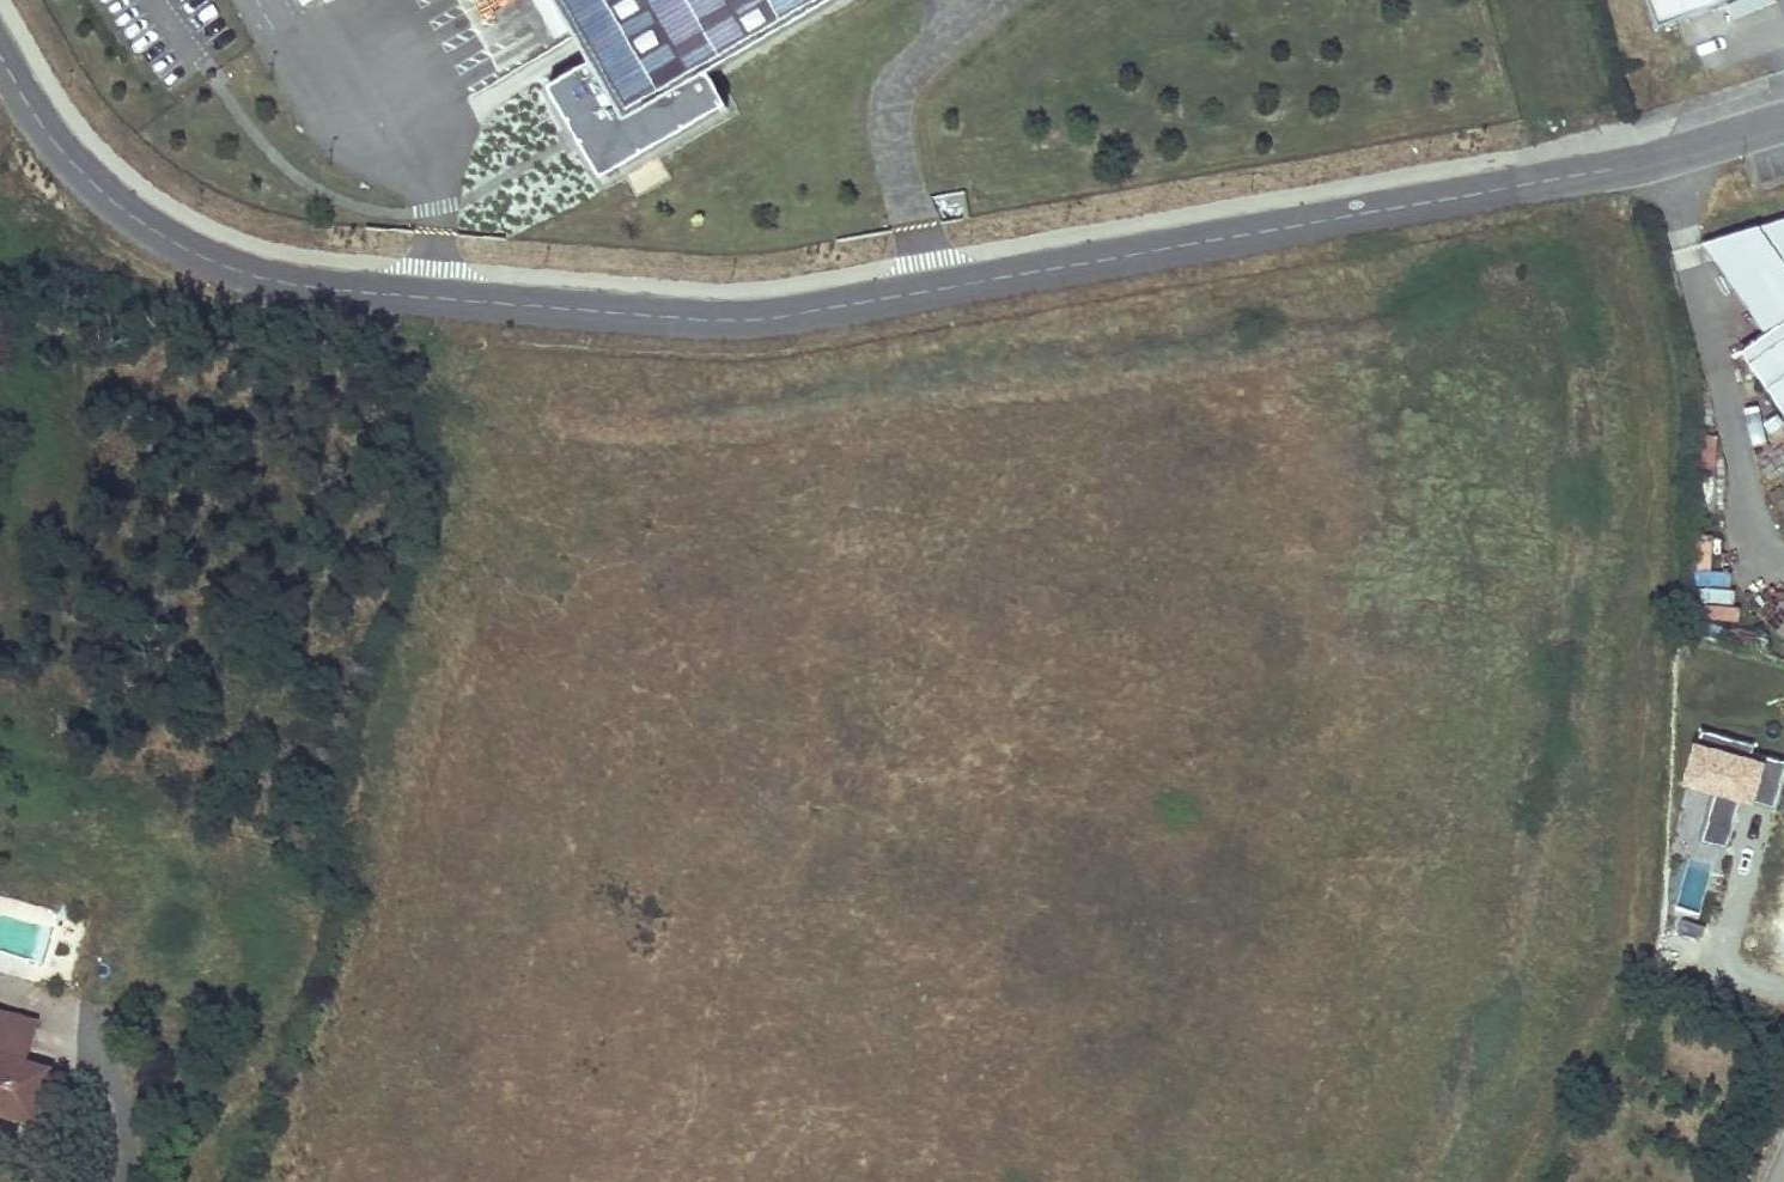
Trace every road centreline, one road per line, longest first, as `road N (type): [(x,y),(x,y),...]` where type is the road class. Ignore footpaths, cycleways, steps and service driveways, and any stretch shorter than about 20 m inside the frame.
road 1 (unclassified): [(0,57),(53,141),(108,197),(179,246),(239,271),(351,291),(703,320),(788,315),(1607,166)]
road 2 (unclassified): [(1783,119),(1607,166)]

